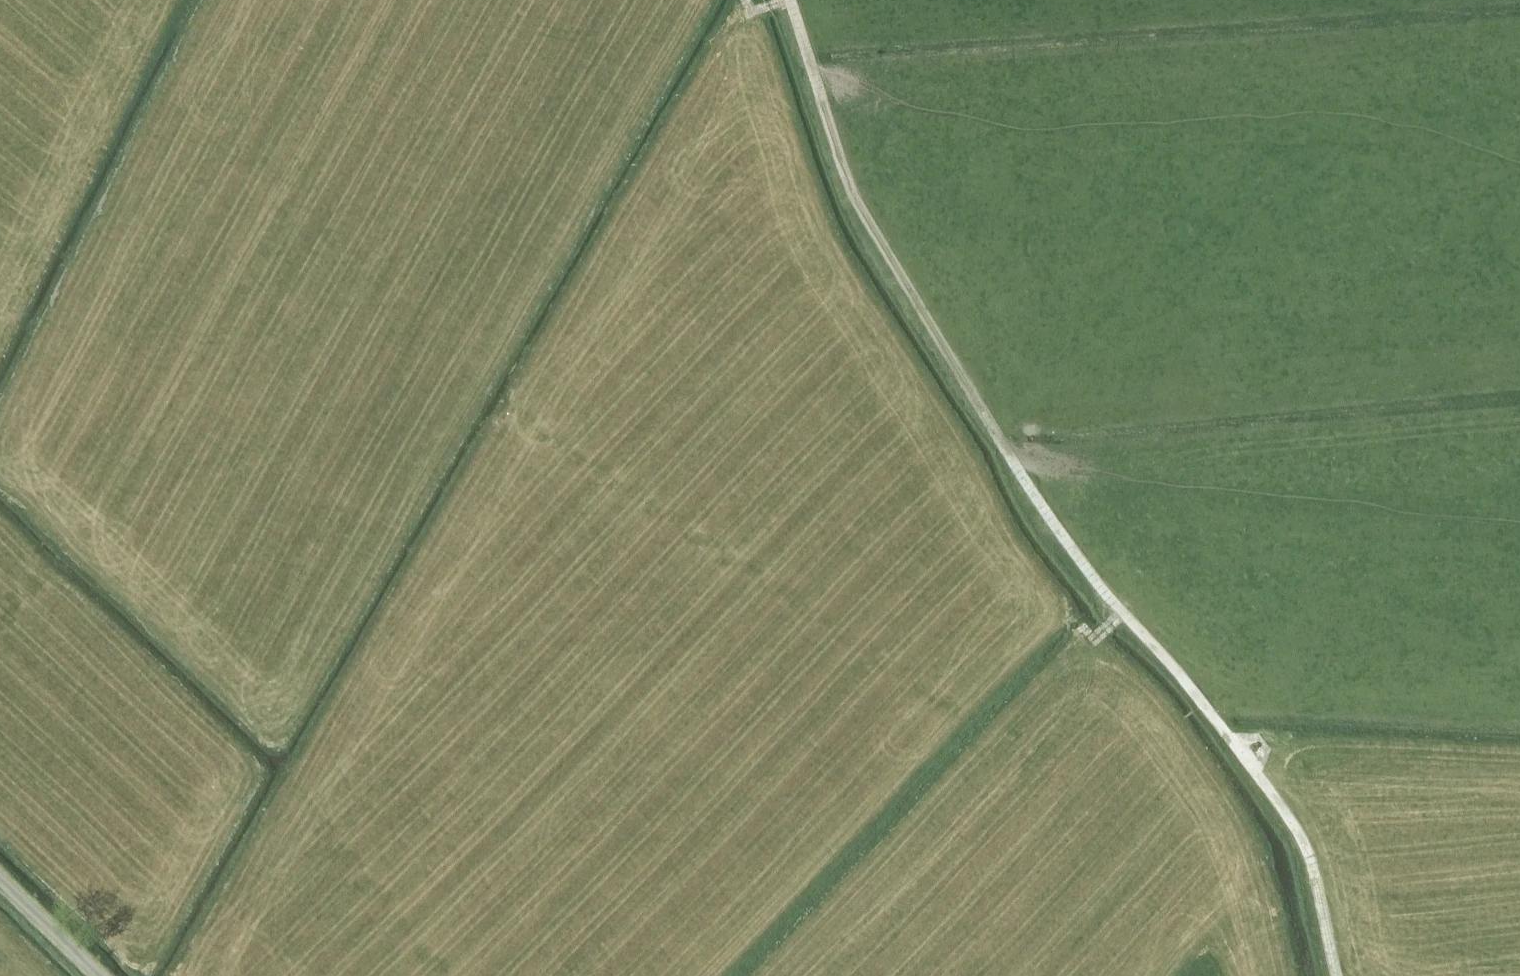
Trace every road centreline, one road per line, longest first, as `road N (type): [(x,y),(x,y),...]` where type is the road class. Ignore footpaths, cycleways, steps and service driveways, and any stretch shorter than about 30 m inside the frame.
road 1 (unclassified): [(102,975),(0,877)]

